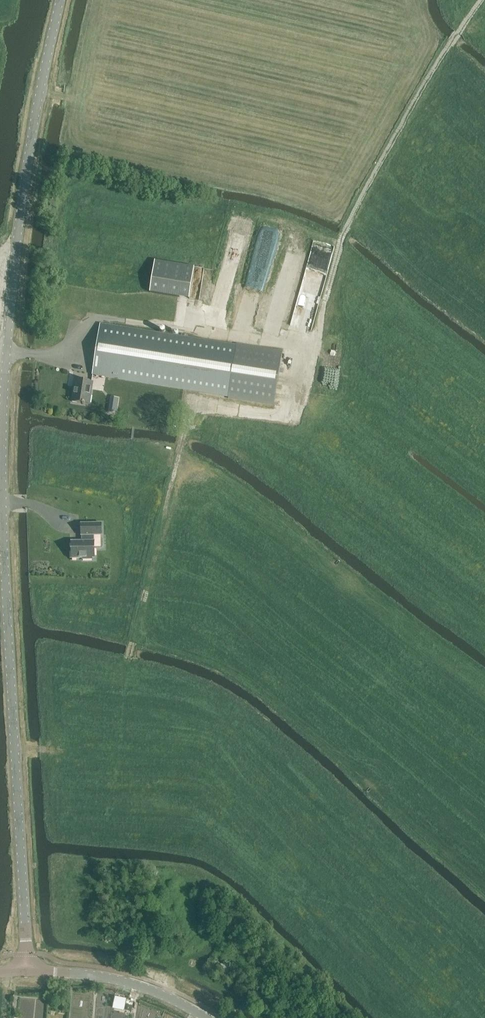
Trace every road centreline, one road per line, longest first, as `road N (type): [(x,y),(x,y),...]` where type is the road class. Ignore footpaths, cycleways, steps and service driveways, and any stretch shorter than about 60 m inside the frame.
road 1 (unclassified): [(27,971),(2,500),(29,147),(61,0)]
road 2 (track): [(319,327),(336,254),(375,173),(481,0)]
road 3 (unclassified): [(27,971),(115,979),(204,1017)]
road 4 (track): [(181,123),(41,92)]

